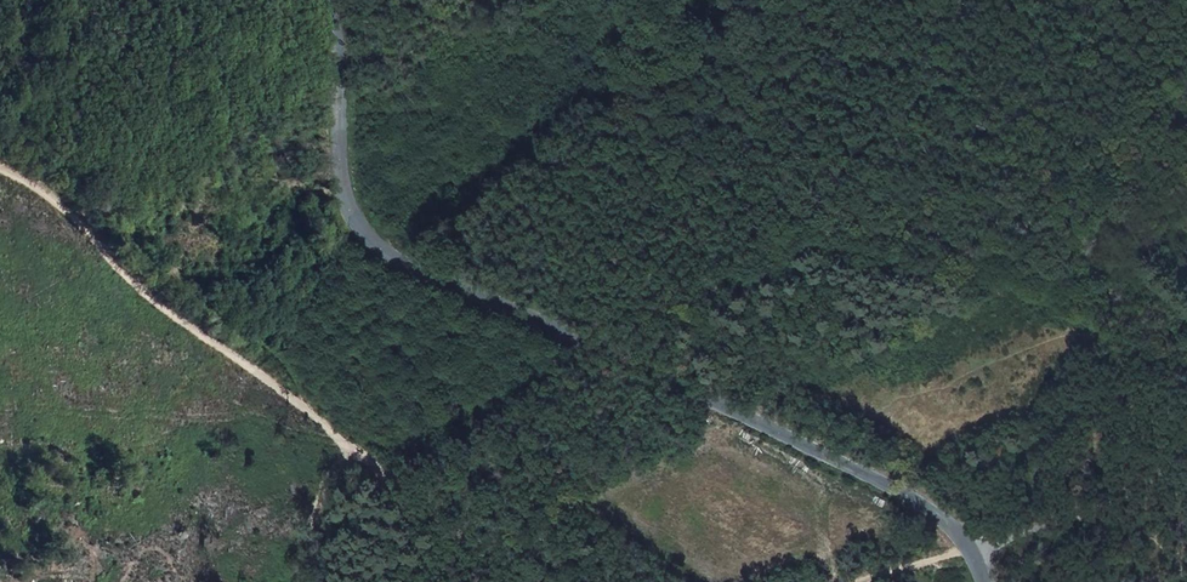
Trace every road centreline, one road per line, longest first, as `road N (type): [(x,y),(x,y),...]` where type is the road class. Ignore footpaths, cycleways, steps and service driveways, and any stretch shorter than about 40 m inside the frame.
road 1 (tertiary): [(971,555),(957,531),(906,491),(377,245),(350,211),(341,172),(338,28),(329,0)]
road 2 (track): [(1186,348),(1081,269),(1042,267),(1007,253),(809,214),(738,189),(689,154),(654,142),(626,79),(634,0)]
road 3 (track): [(564,581),(431,507),(140,277),(63,201),(0,163)]
road 4 (unclassified): [(1186,459),(971,555)]

